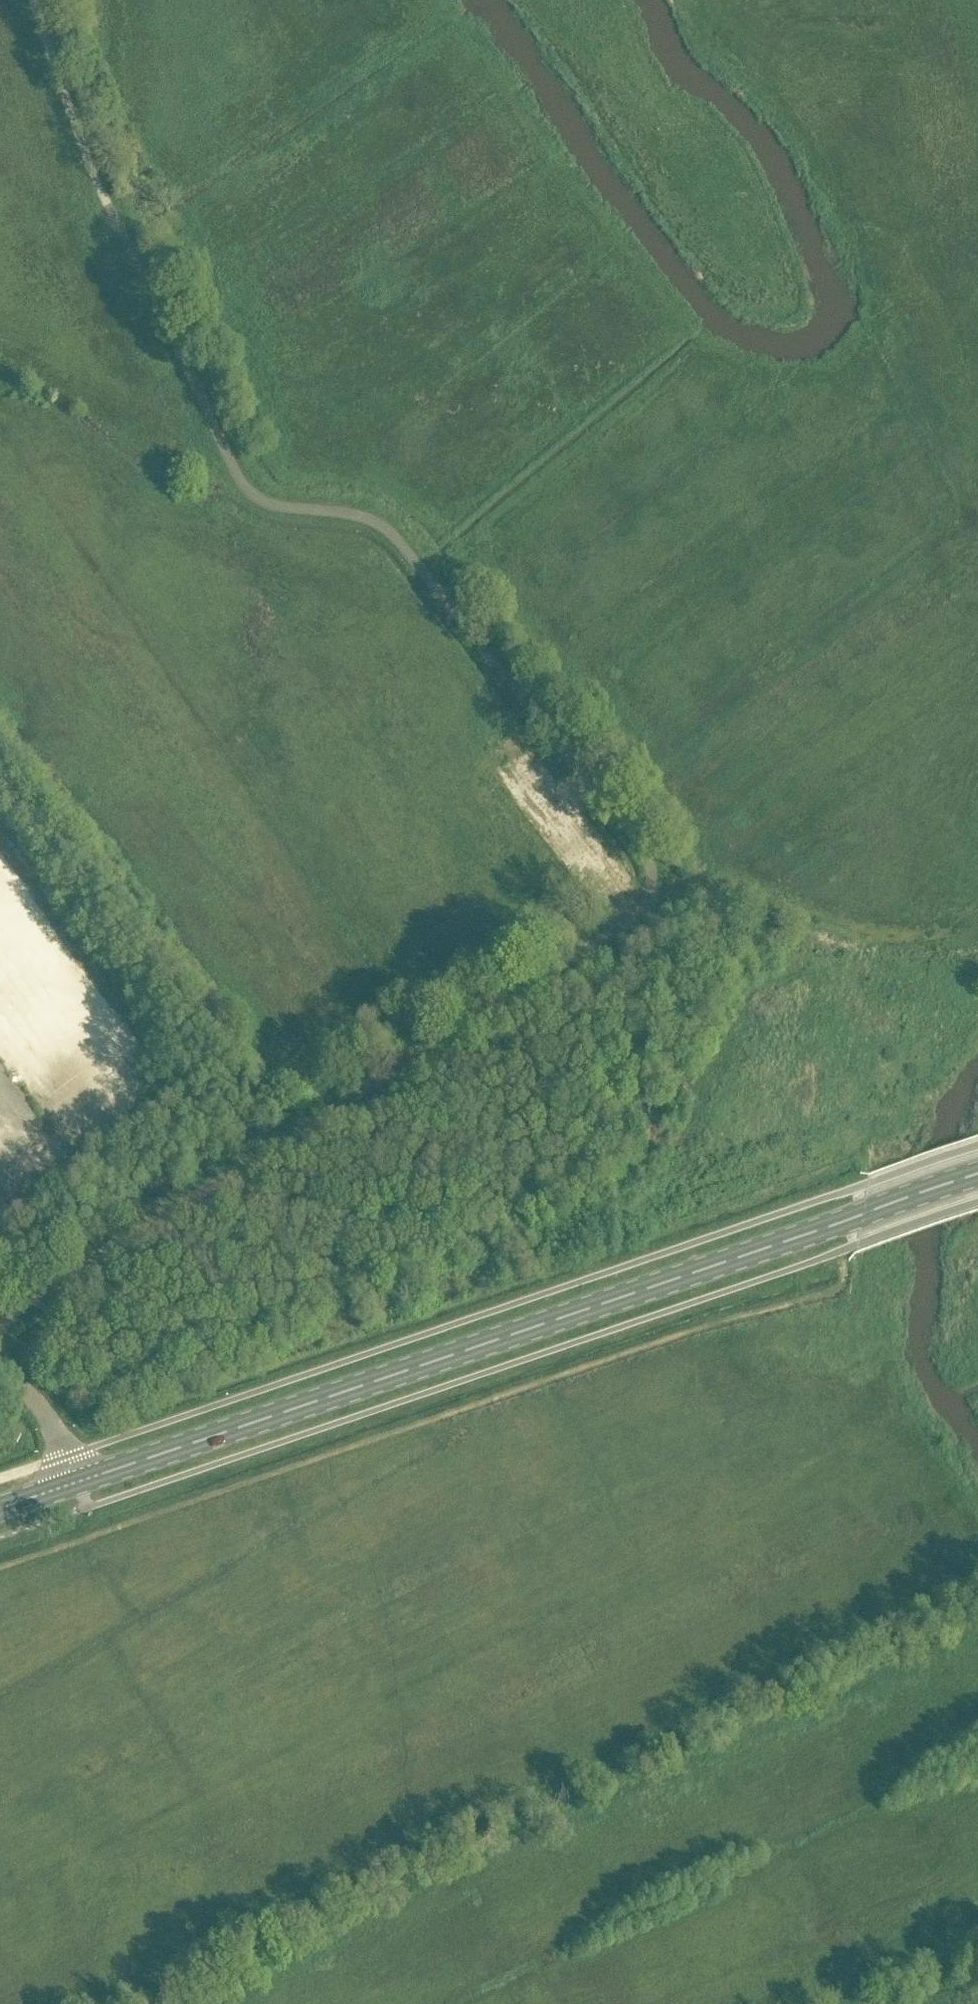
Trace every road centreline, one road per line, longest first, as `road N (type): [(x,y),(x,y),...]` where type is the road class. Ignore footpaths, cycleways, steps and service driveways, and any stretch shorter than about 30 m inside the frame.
road 1 (unclassified): [(0,1322),(634,919),(652,895),(643,848),(411,556),(380,527),(281,509),(244,488),(171,332)]
road 2 (primary): [(77,1485),(977,1178)]
road 3 (unclassified): [(77,1485),(50,1421),(0,1358)]

